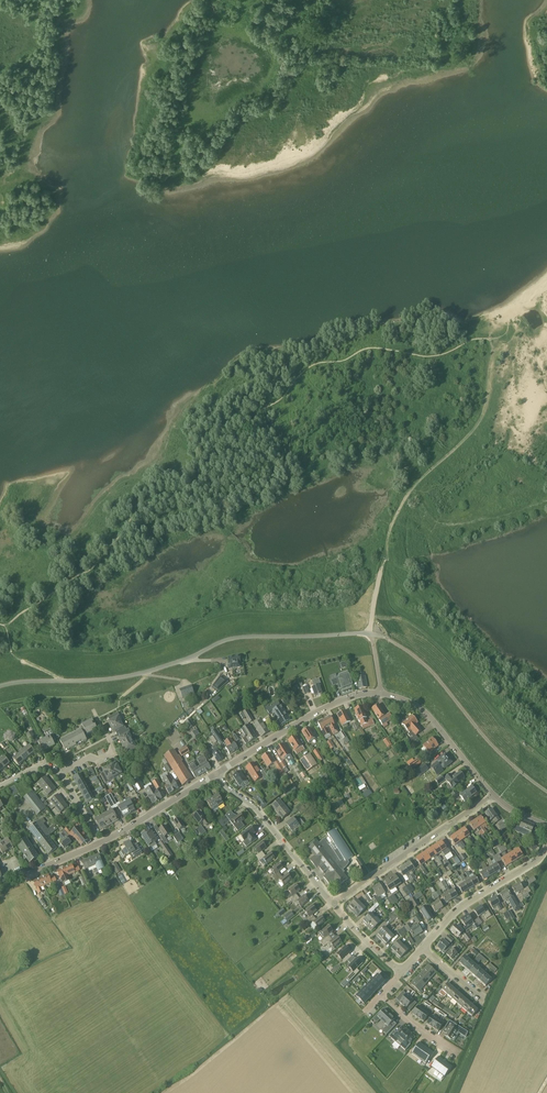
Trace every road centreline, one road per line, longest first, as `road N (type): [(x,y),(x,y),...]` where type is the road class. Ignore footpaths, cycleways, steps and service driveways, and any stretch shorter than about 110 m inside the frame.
road 1 (unclassified): [(0,686),(139,674),(235,638),(371,633),(381,694)]
road 2 (residential): [(333,904),(493,795)]
road 3 (tertiary): [(218,773),(326,708),(381,694)]
road 4 (residential): [(333,904),(218,773)]
road 5 (residential): [(423,948),(454,912),(534,862),(546,844)]
road 6 (tertiary): [(493,795),(423,711),(381,694)]
road 7 (tertiary): [(101,843),(218,773)]

